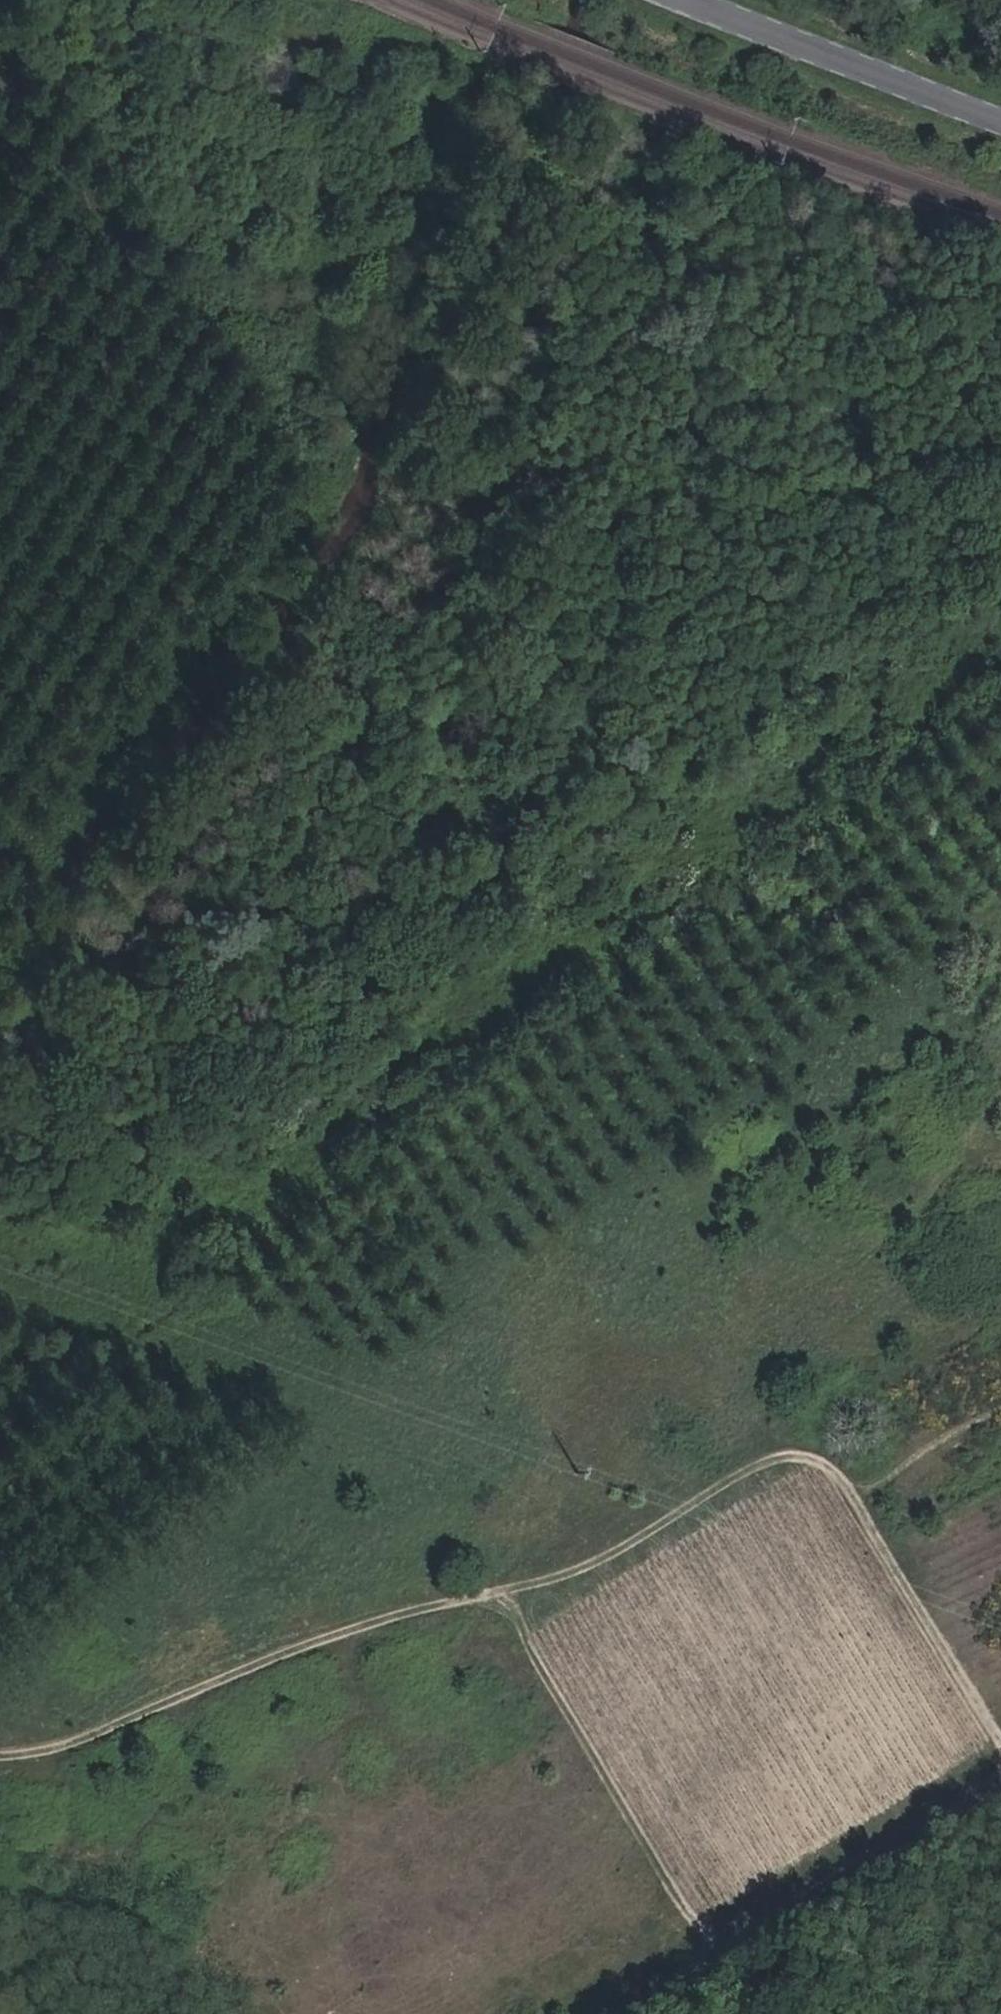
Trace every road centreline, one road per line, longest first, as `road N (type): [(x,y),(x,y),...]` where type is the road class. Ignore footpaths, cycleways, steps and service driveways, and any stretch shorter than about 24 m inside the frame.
road 1 (unclassified): [(622,2013),(1000,1796)]
road 2 (tertiary): [(699,0),(1000,119)]

